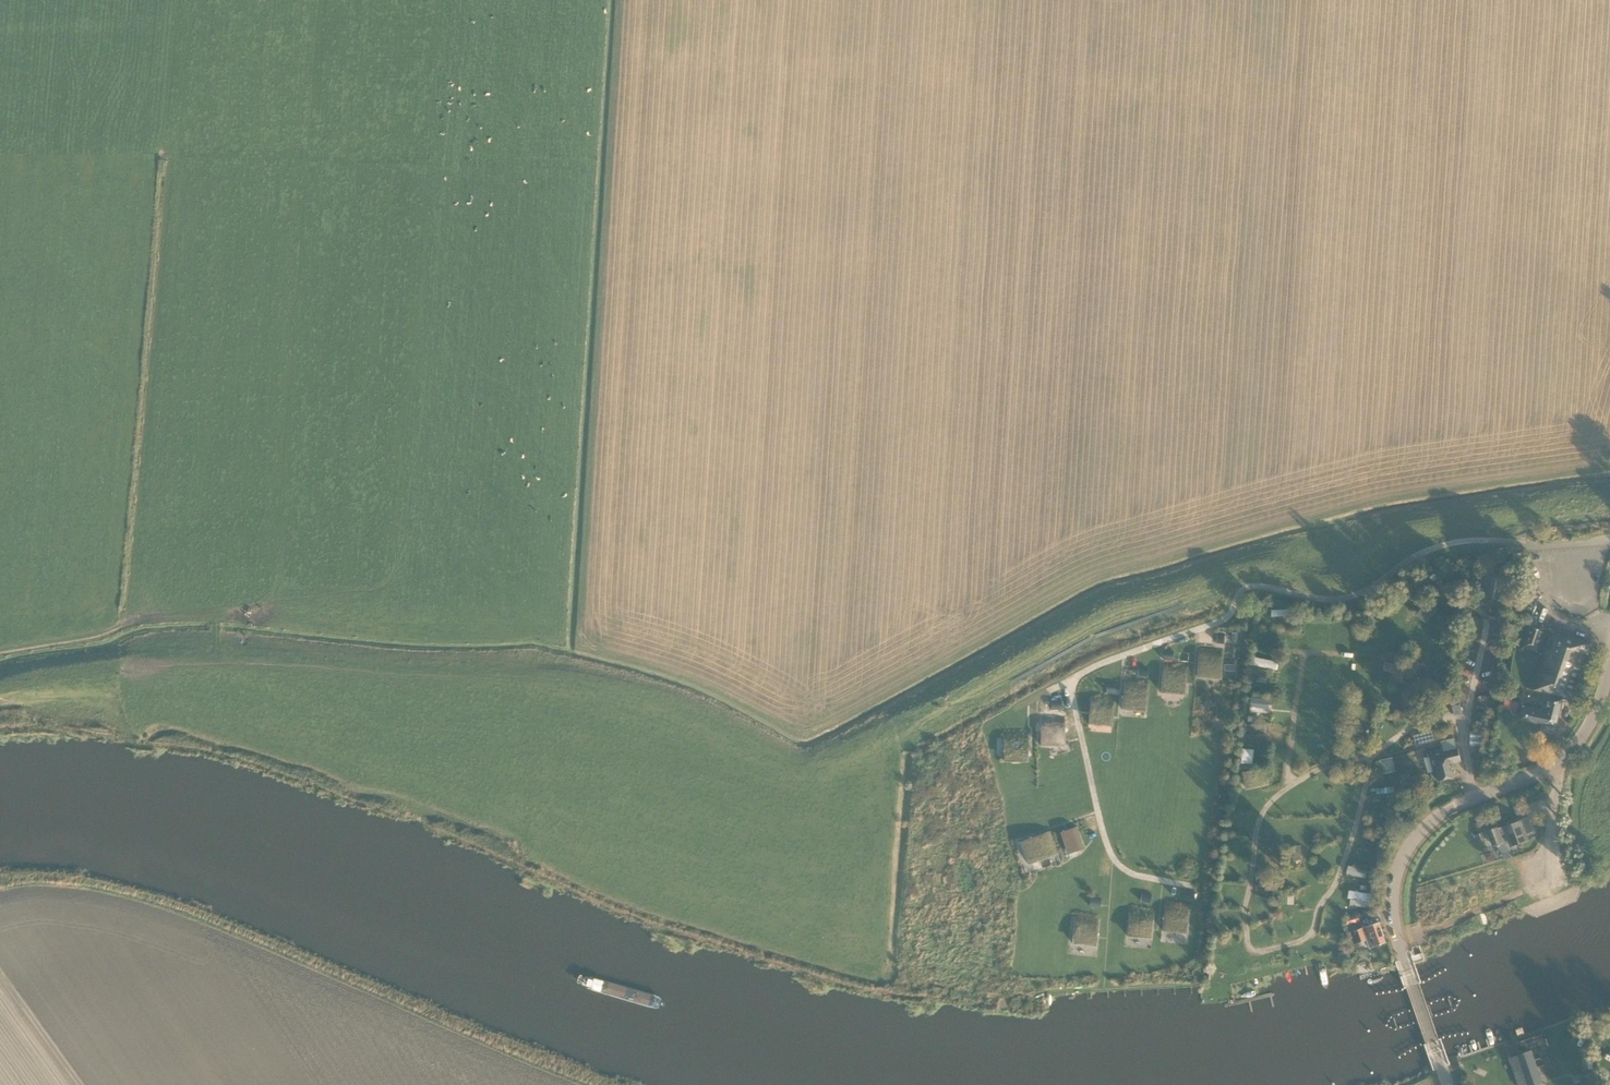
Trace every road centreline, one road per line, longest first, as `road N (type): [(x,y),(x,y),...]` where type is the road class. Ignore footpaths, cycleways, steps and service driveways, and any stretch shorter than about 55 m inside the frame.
road 1 (secondary): [(1448,1084),(1397,939),(1398,869),(1441,813),(1570,753),(1593,718),(1609,663)]

